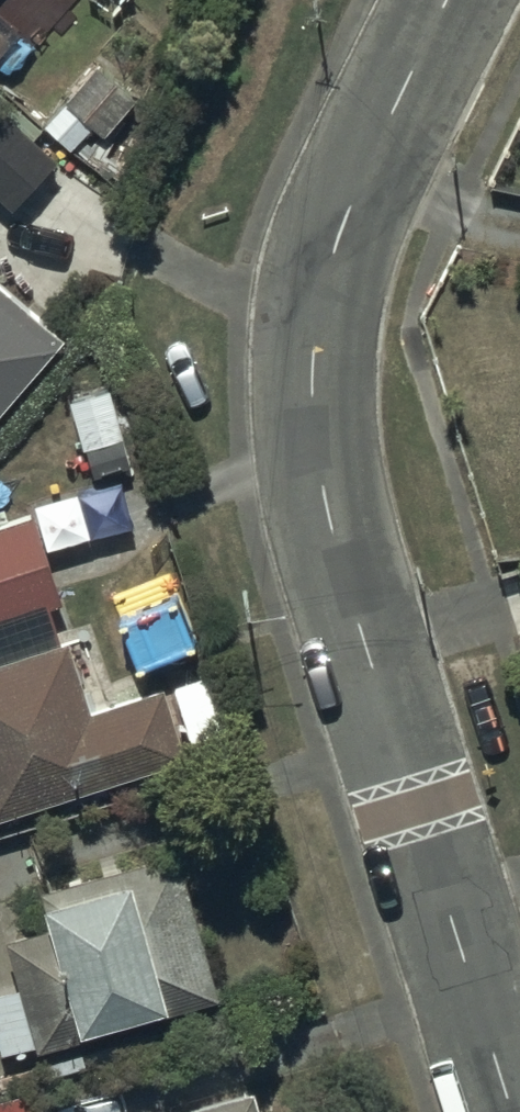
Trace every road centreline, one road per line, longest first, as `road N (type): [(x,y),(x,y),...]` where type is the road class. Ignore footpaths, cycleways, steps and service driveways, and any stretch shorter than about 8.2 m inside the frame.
road 1 (unclassified): [(448,0),(346,215),(323,286),(315,447),(413,812),(507,1111)]

